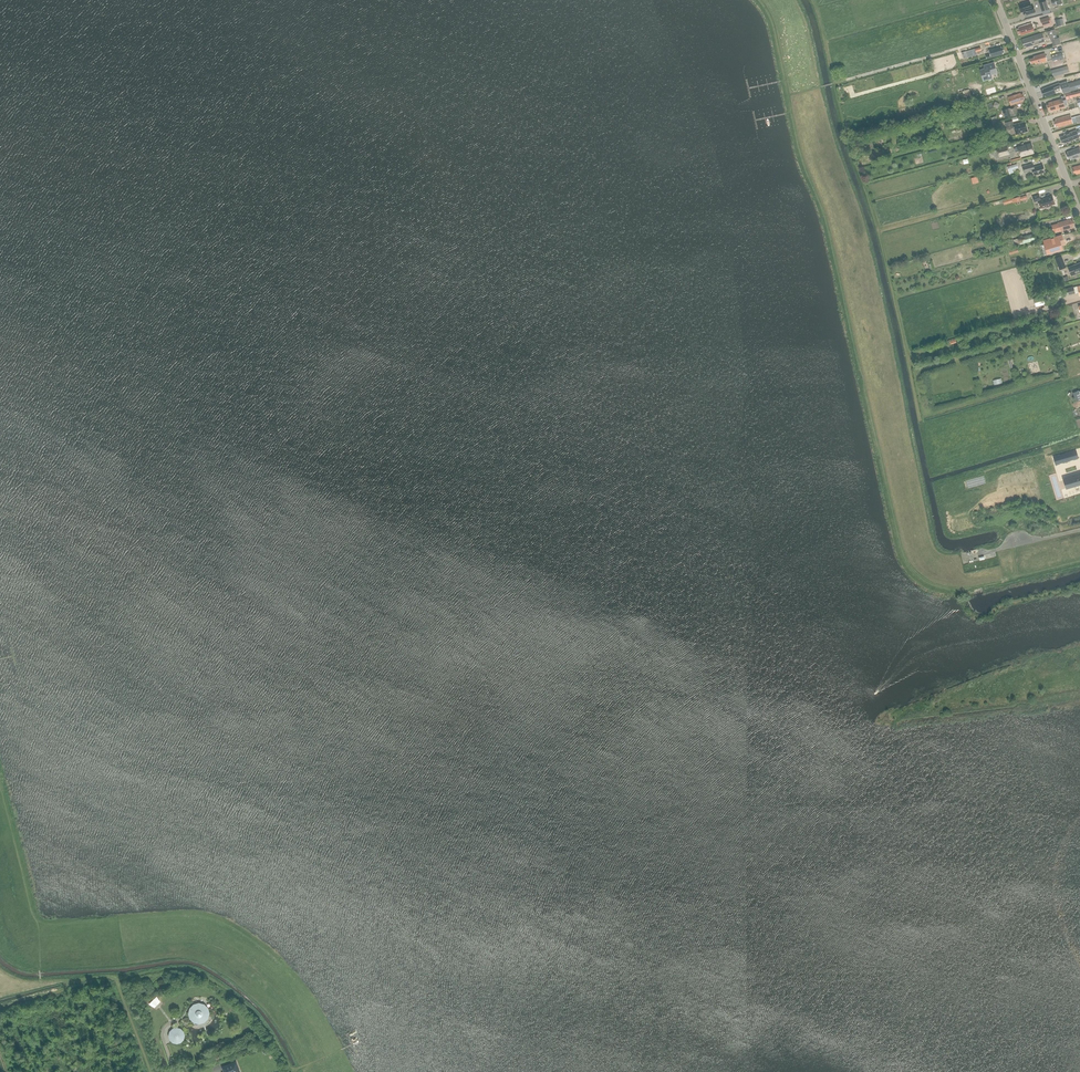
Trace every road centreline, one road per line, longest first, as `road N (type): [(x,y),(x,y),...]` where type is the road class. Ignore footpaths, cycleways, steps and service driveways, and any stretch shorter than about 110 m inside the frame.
road 1 (residential): [(1079,212),(996,0)]
road 2 (track): [(0,1005),(111,977),(151,1071)]

